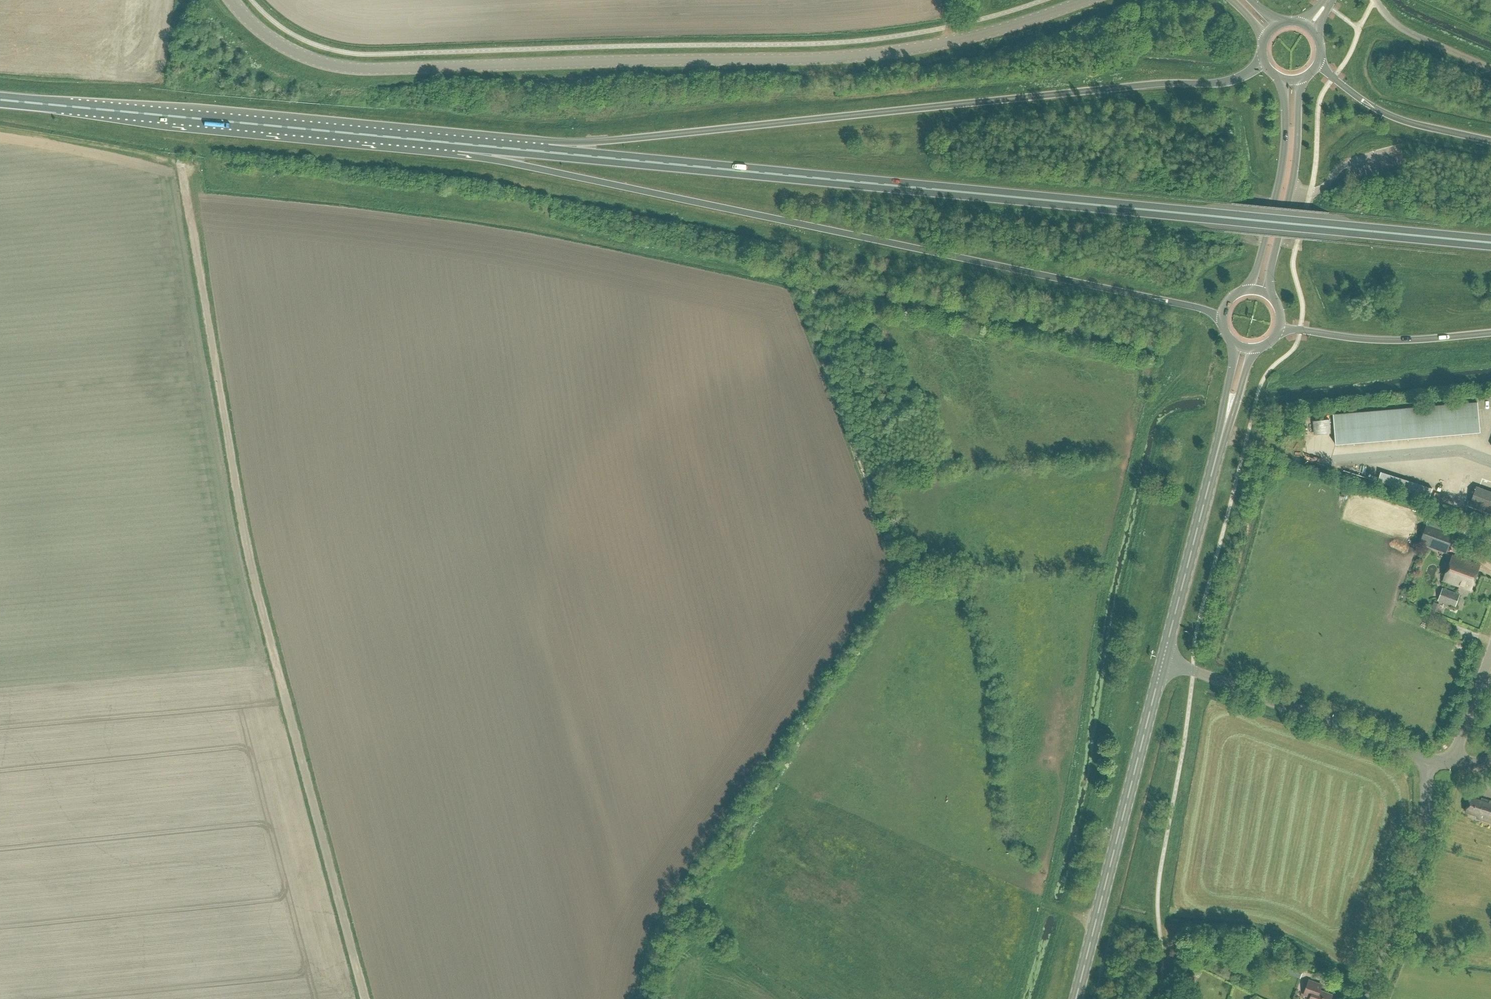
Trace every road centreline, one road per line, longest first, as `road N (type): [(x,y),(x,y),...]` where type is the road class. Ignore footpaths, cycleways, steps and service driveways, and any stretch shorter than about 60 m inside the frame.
road 1 (trunk): [(1490,242),(549,152)]
road 2 (tertiary): [(1088,0),(901,51),(374,70),(309,60),(256,28),(232,0)]
road 3 (unclassified): [(366,998),(257,591),(181,165)]
road 4 (trunk): [(458,144),(523,166),(1193,307),(1222,320)]
road 5 (trunk): [(1263,62),(1218,83),(549,152)]
road 6 (trunk): [(458,144),(0,100)]
road 7 (secondary): [(1076,998),(1163,661)]
road 8 (unclassified): [(1427,758),(1163,661)]
road 9 (unclassified): [(1362,998),(1423,837),(1427,758)]
road 10 (secondary): [(1163,661),(1225,424)]
road 11 (secondary): [(1269,295),(1298,144),(1300,80)]
road 12 (secondary): [(1286,81),(1278,188),(1250,290)]
road 13 (trunk): [(1280,329),(1373,340),(1490,332)]
road 14 (trunk): [(1490,141),(1379,111),(1319,64)]
road 15 (track): [(0,130),(181,165)]
road 16 (unclassified): [(1490,68),(1407,32),(1376,0)]

